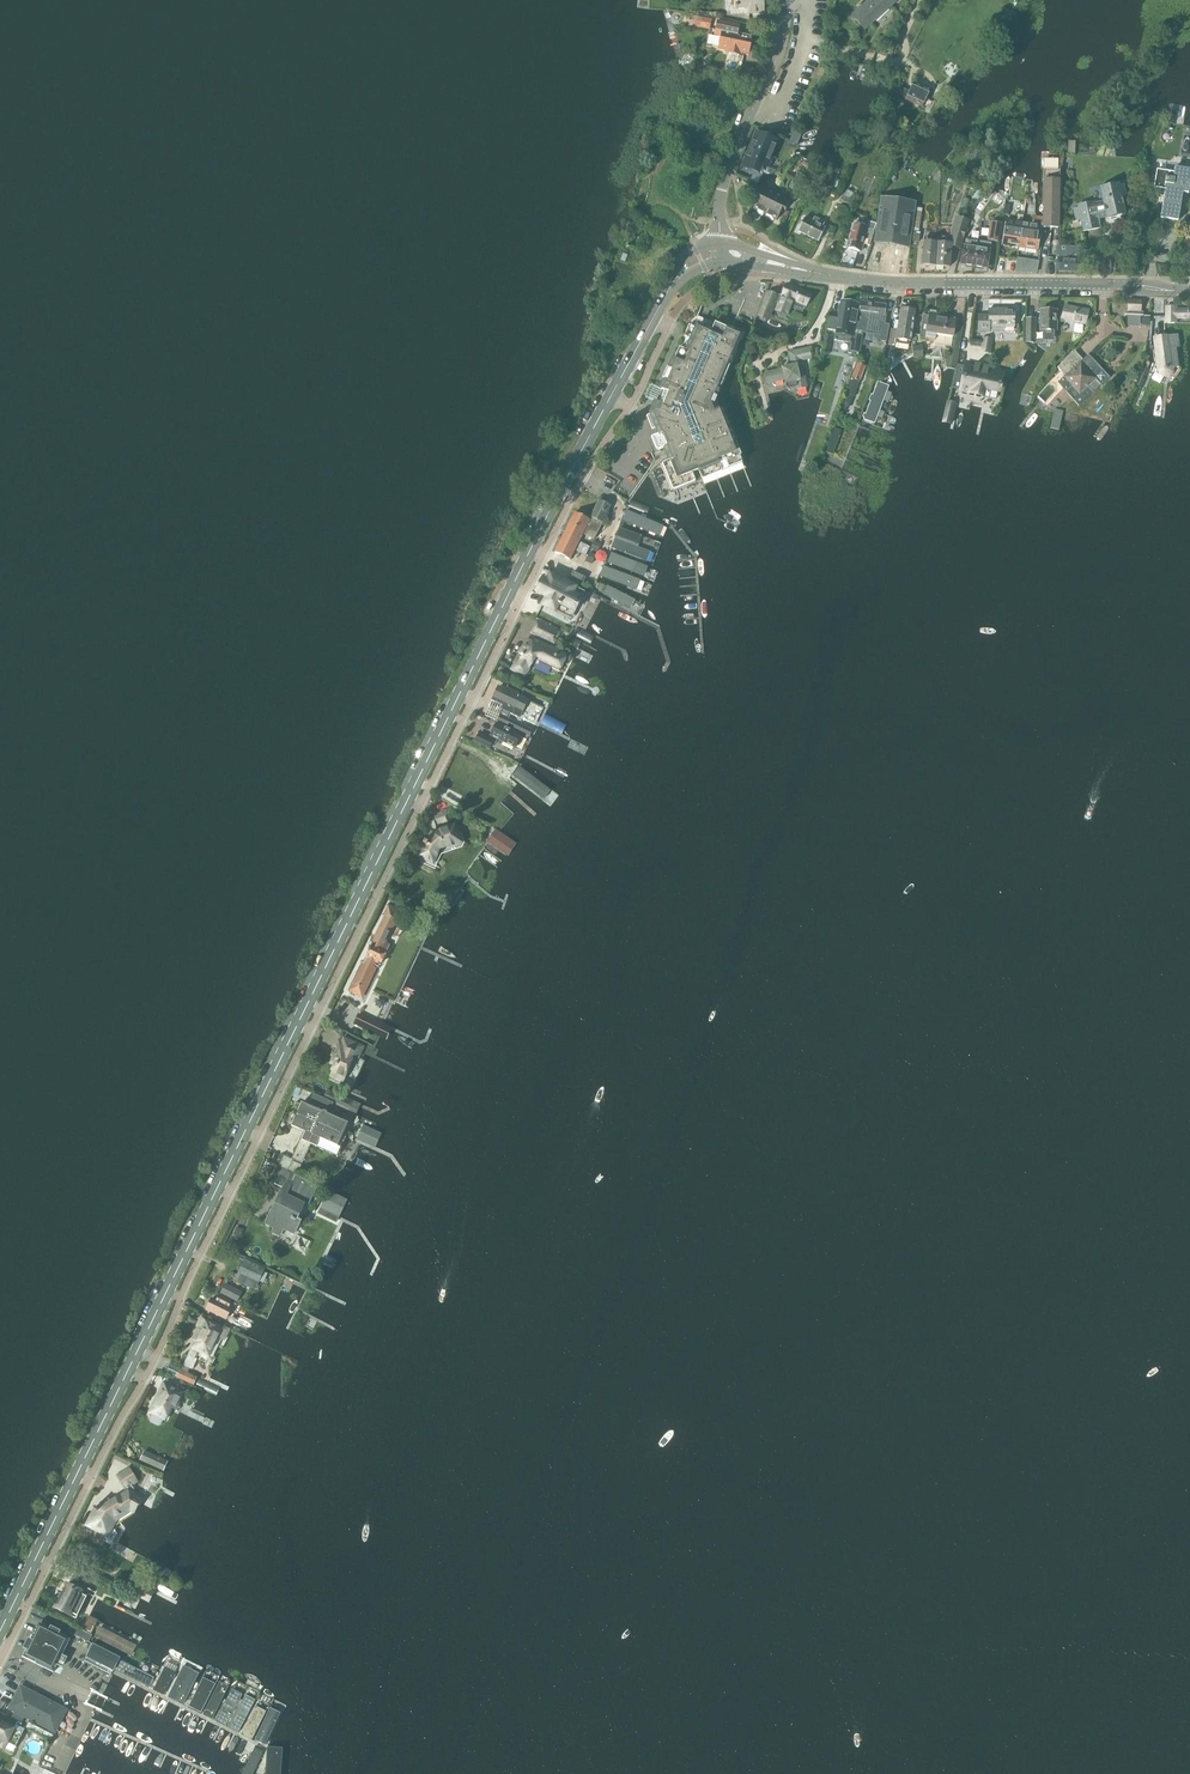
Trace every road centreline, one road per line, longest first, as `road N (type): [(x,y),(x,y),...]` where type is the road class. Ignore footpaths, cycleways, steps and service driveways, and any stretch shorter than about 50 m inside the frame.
road 1 (secondary): [(717,251),(676,279),(555,500),(0,1633)]
road 2 (secondary): [(717,251),(898,284),(1189,290)]
road 3 (tertiary): [(717,251),(720,195),(777,50),(783,0)]

